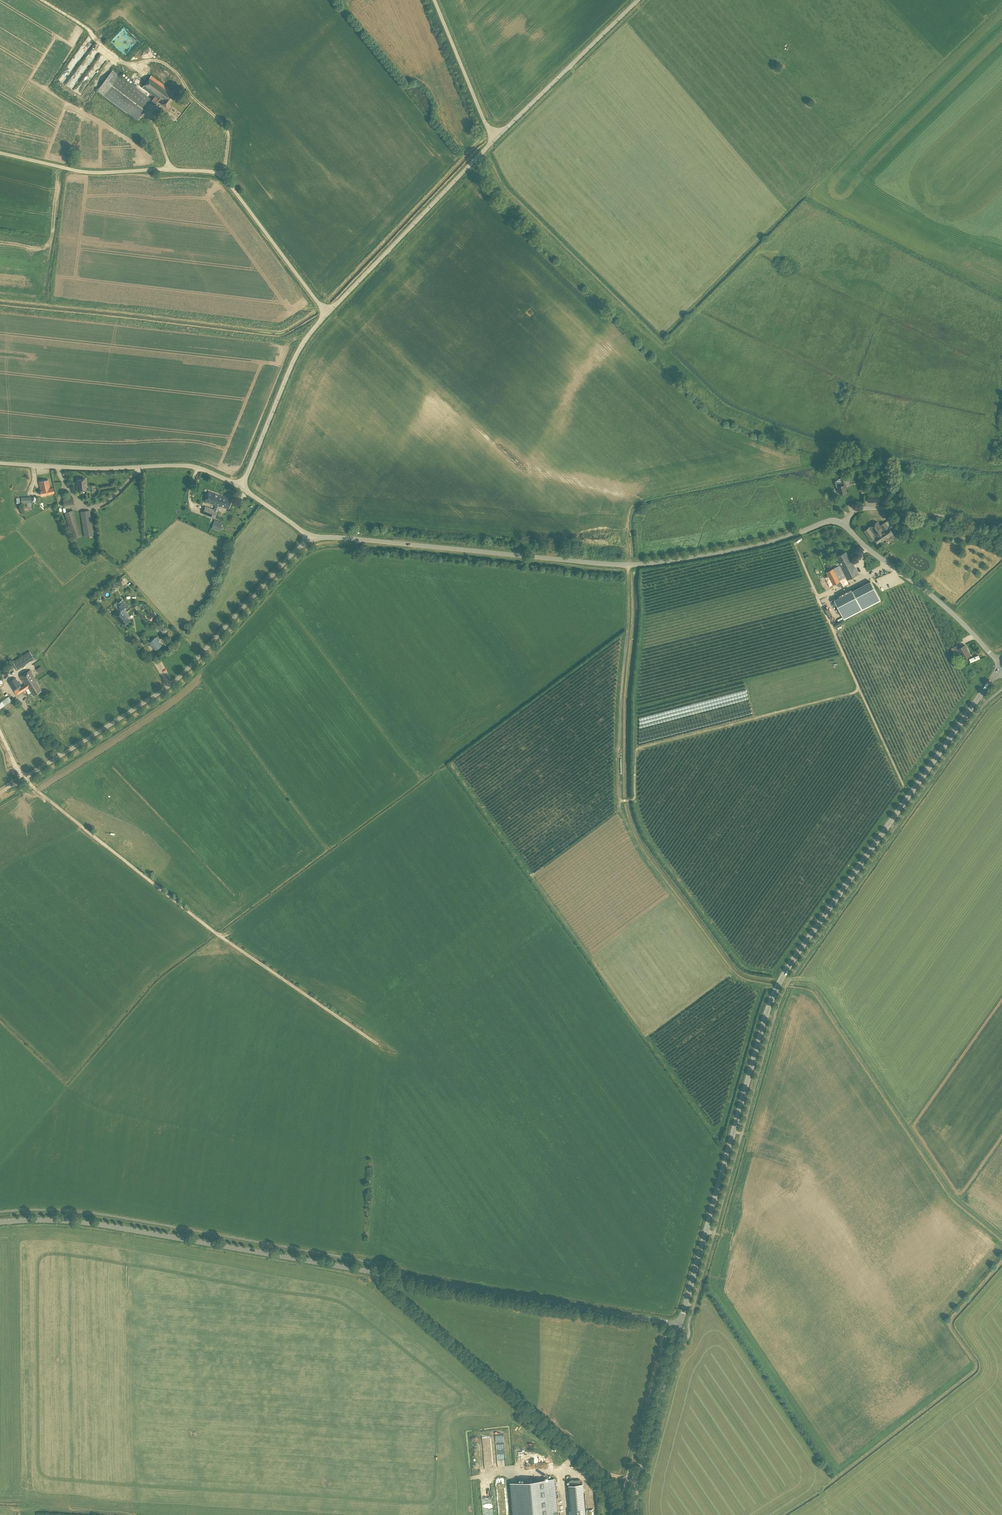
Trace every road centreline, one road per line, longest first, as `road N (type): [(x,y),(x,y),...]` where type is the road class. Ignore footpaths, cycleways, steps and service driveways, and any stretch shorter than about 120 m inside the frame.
road 1 (tertiary): [(680,1326),(775,992),(1001,666)]
road 2 (tertiary): [(0,1224),(117,1228),(680,1326)]
road 3 (unclassified): [(843,523),(827,520),(755,545),(627,566),(311,541)]
road 4 (unclassified): [(0,794),(176,683),(311,541)]
road 5 (unclassified): [(328,314),(220,174),(86,173),(0,154)]
road 6 (unclassified): [(328,314),(495,143)]
road 7 (unclassified): [(1001,666),(943,605),(843,523)]
road 8 (unclassified): [(495,143),(640,0)]
road 9 (tertiary): [(635,1514),(637,1478),(680,1326)]
road 10 (unclassified): [(243,487),(294,361),(328,314)]
road 11 (unclassified): [(843,523),(858,509),(1001,523)]
road 12 (unclassified): [(495,143),(434,0)]
road 13 (unclassified): [(243,487),(192,467),(92,470)]

